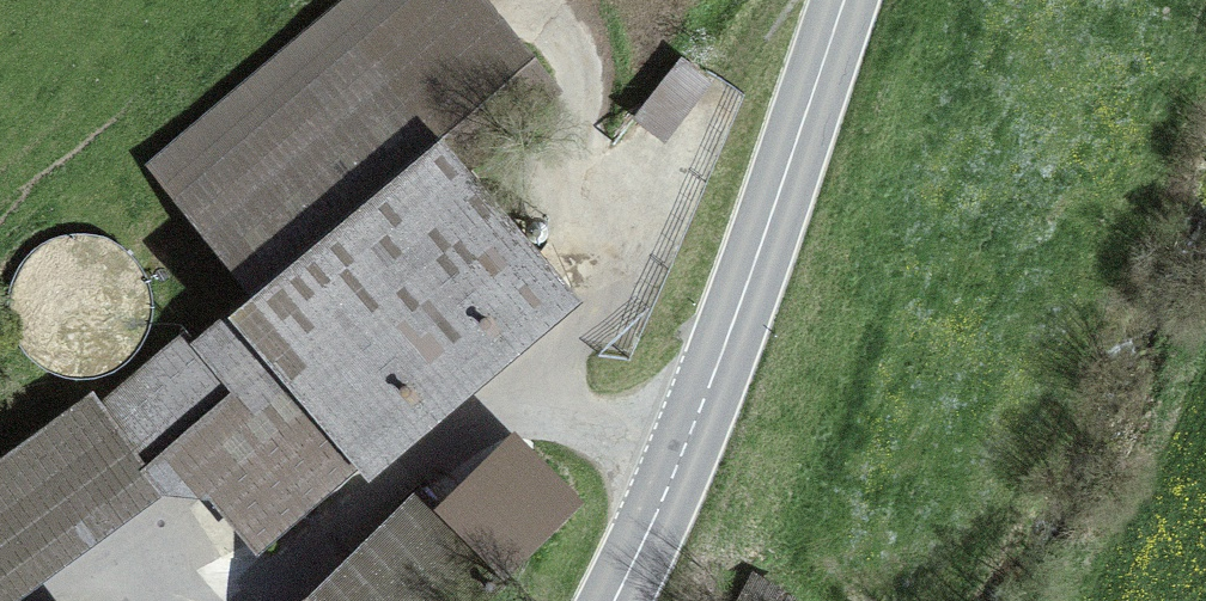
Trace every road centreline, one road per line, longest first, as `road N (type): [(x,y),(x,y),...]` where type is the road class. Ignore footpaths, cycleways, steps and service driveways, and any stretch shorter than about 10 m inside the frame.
road 1 (tertiary): [(614,600),(686,444),(845,0)]
road 2 (track): [(470,432),(582,329),(650,246),(733,62),(785,0)]

